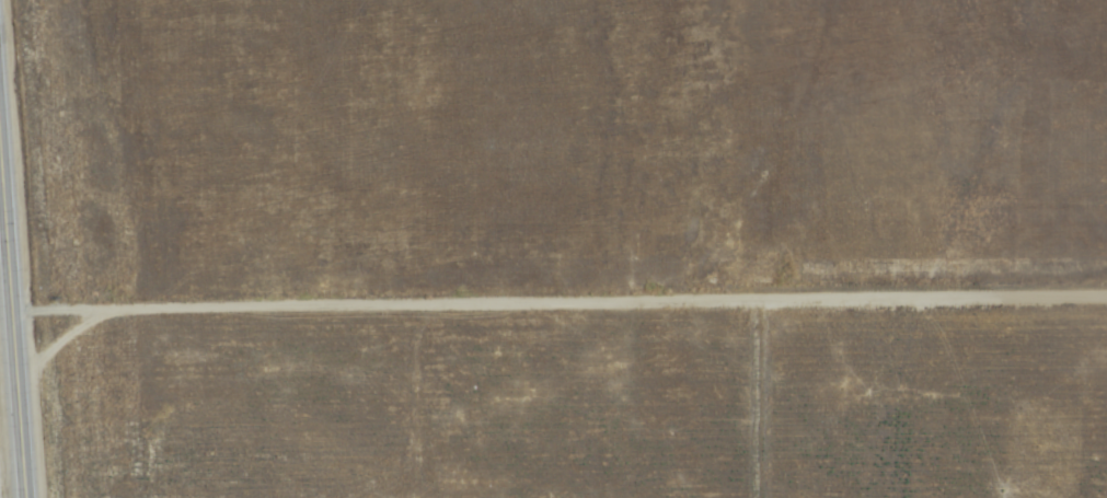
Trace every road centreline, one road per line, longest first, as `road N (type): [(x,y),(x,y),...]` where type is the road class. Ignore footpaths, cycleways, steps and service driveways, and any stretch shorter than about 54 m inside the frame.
road 1 (residential): [(12,313),(1106,296)]
road 2 (secondary): [(27,497),(0,147)]

